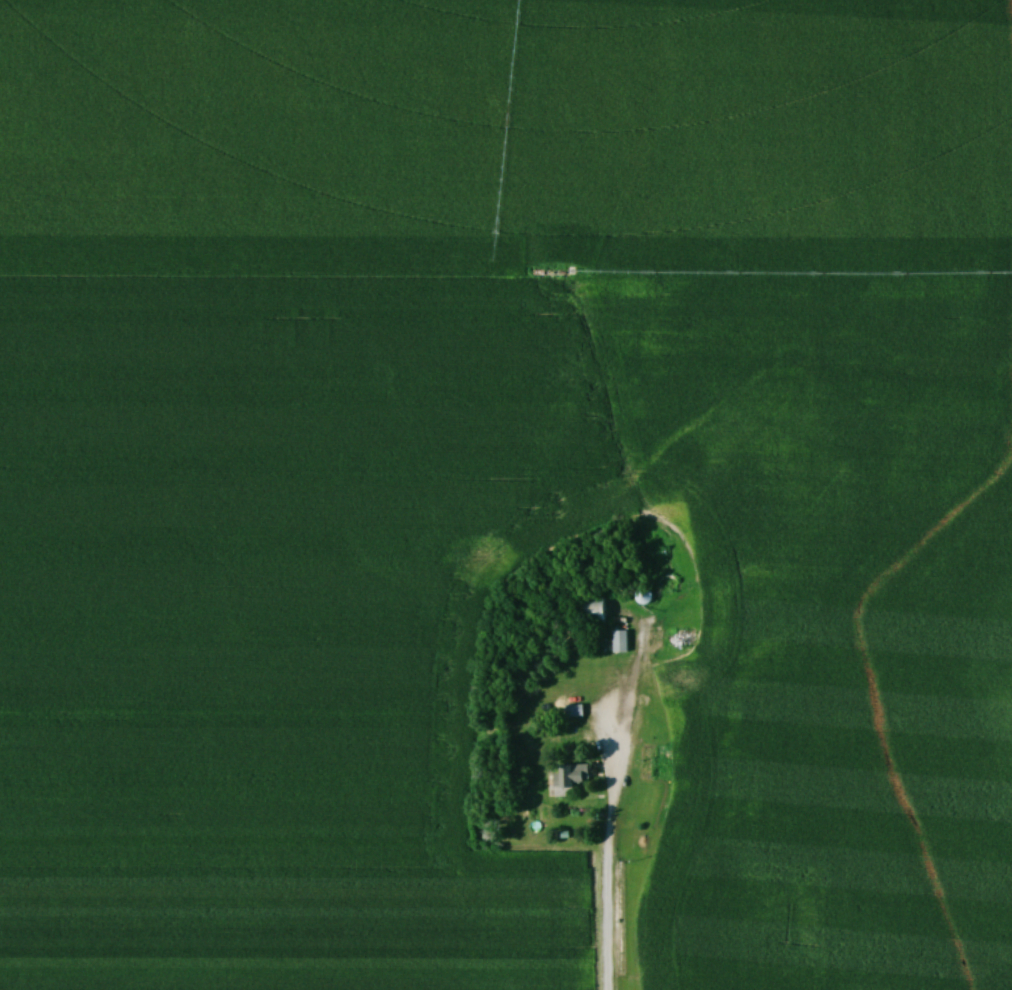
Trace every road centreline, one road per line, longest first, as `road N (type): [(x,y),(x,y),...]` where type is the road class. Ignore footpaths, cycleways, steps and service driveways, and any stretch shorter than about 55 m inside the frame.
road 1 (residential): [(602,989),(599,859),(637,635)]

